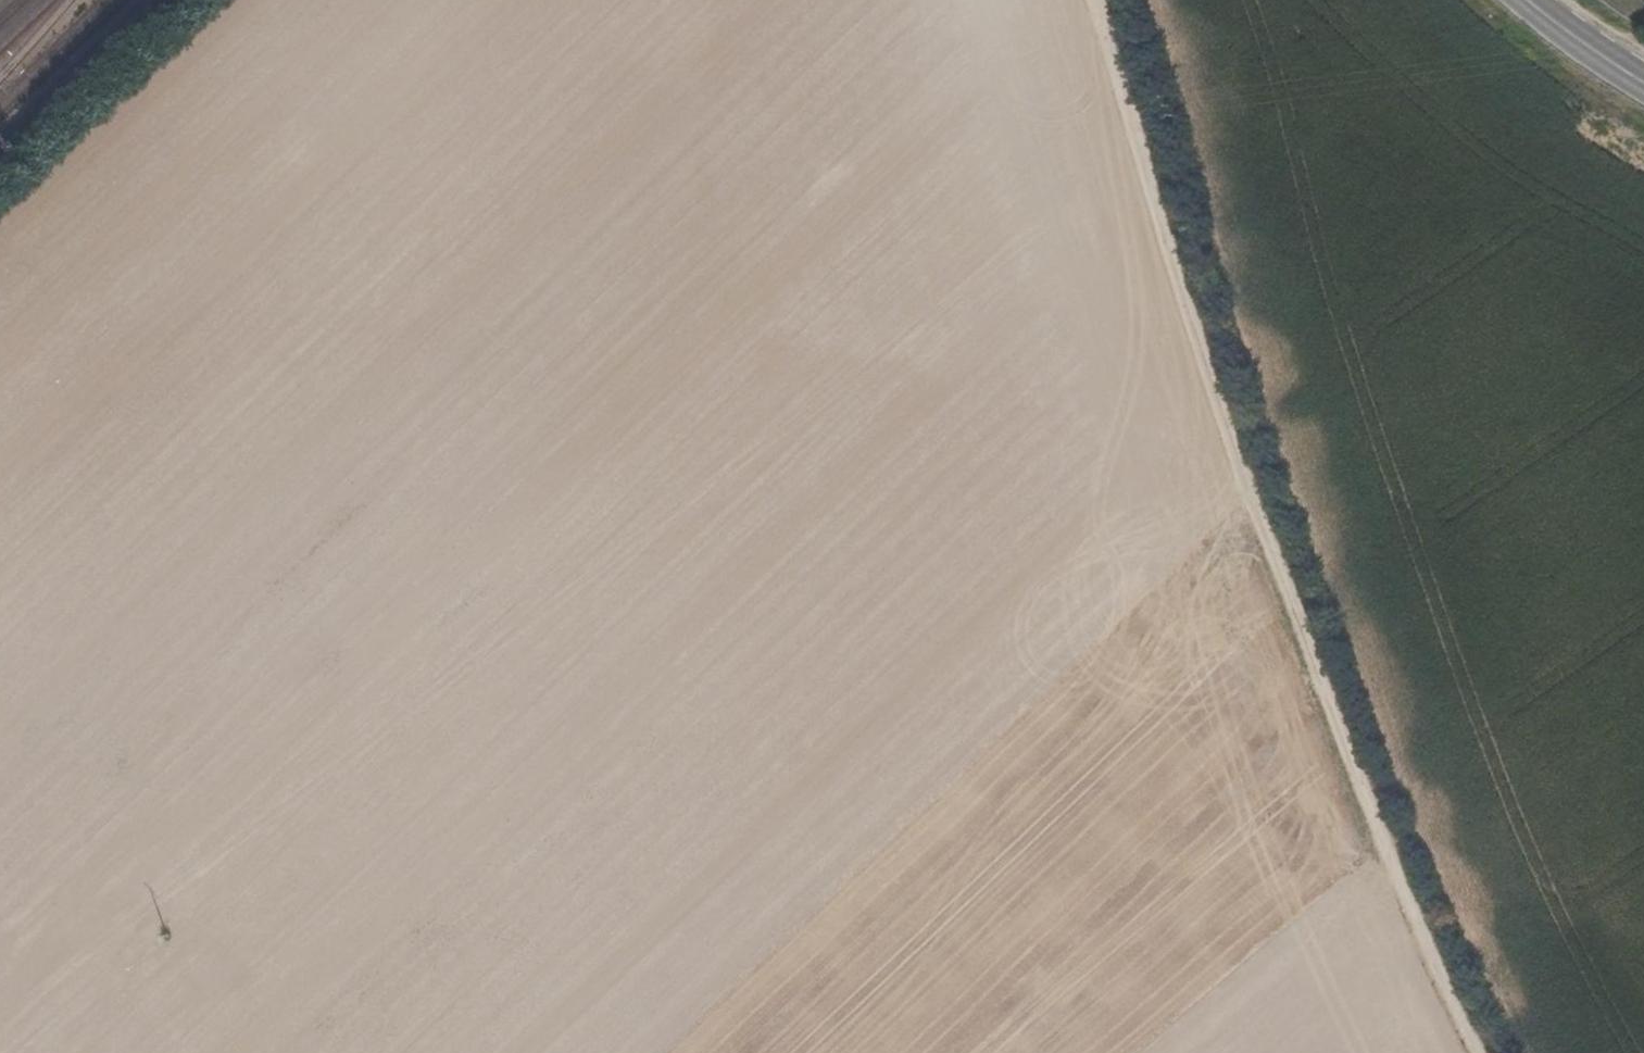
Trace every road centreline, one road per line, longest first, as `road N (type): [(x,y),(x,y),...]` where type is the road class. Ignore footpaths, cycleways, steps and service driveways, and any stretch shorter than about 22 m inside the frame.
road 1 (track): [(1479,1052),(1406,929),(1195,332),(1104,0)]
road 2 (secondary): [(1527,0),(1643,83)]

